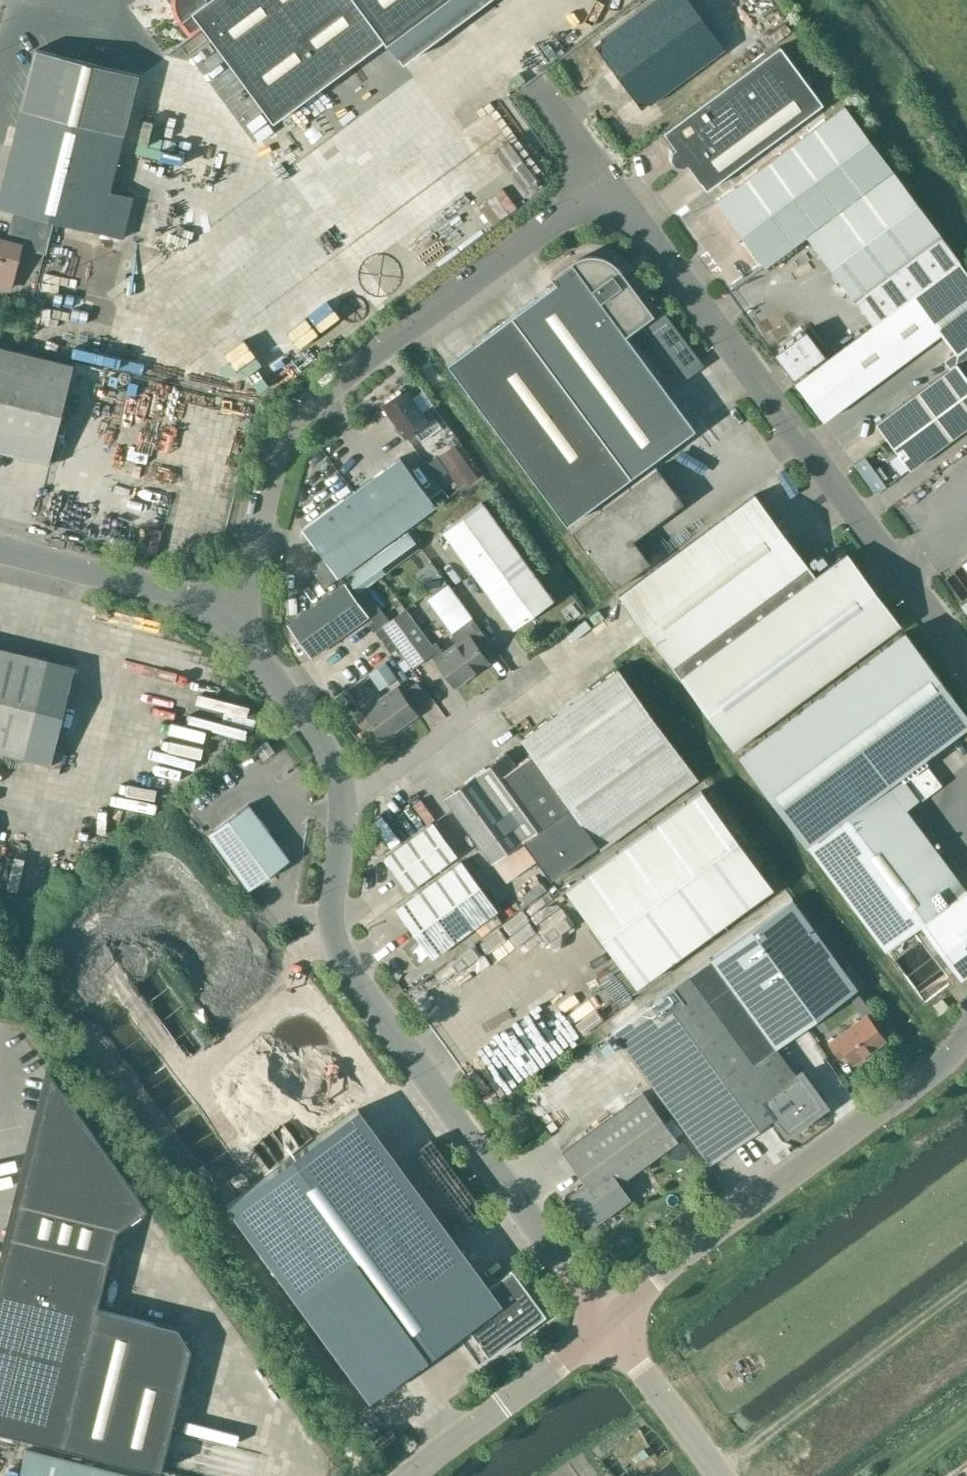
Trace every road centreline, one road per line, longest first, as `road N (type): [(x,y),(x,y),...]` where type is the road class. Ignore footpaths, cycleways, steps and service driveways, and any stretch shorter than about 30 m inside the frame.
road 1 (unclassified): [(607,186),(966,666)]
road 2 (unclassified): [(607,1319),(336,942),(342,808)]
road 3 (unclassified): [(242,610),(275,464),(311,403),(607,186)]
road 4 (unclassified): [(966,1033),(918,1080),(607,1319)]
road 5 (unclassified): [(342,808),(602,629)]
road 6 (unclassified): [(410,1475),(607,1319)]
road 7 (unclassified): [(242,610),(0,550)]
road 8 (unclassified): [(342,808),(330,754),(242,610)]
road 9 (unclassified): [(607,1319),(721,1475)]
road 10 (unclassified): [(537,88),(607,186)]

